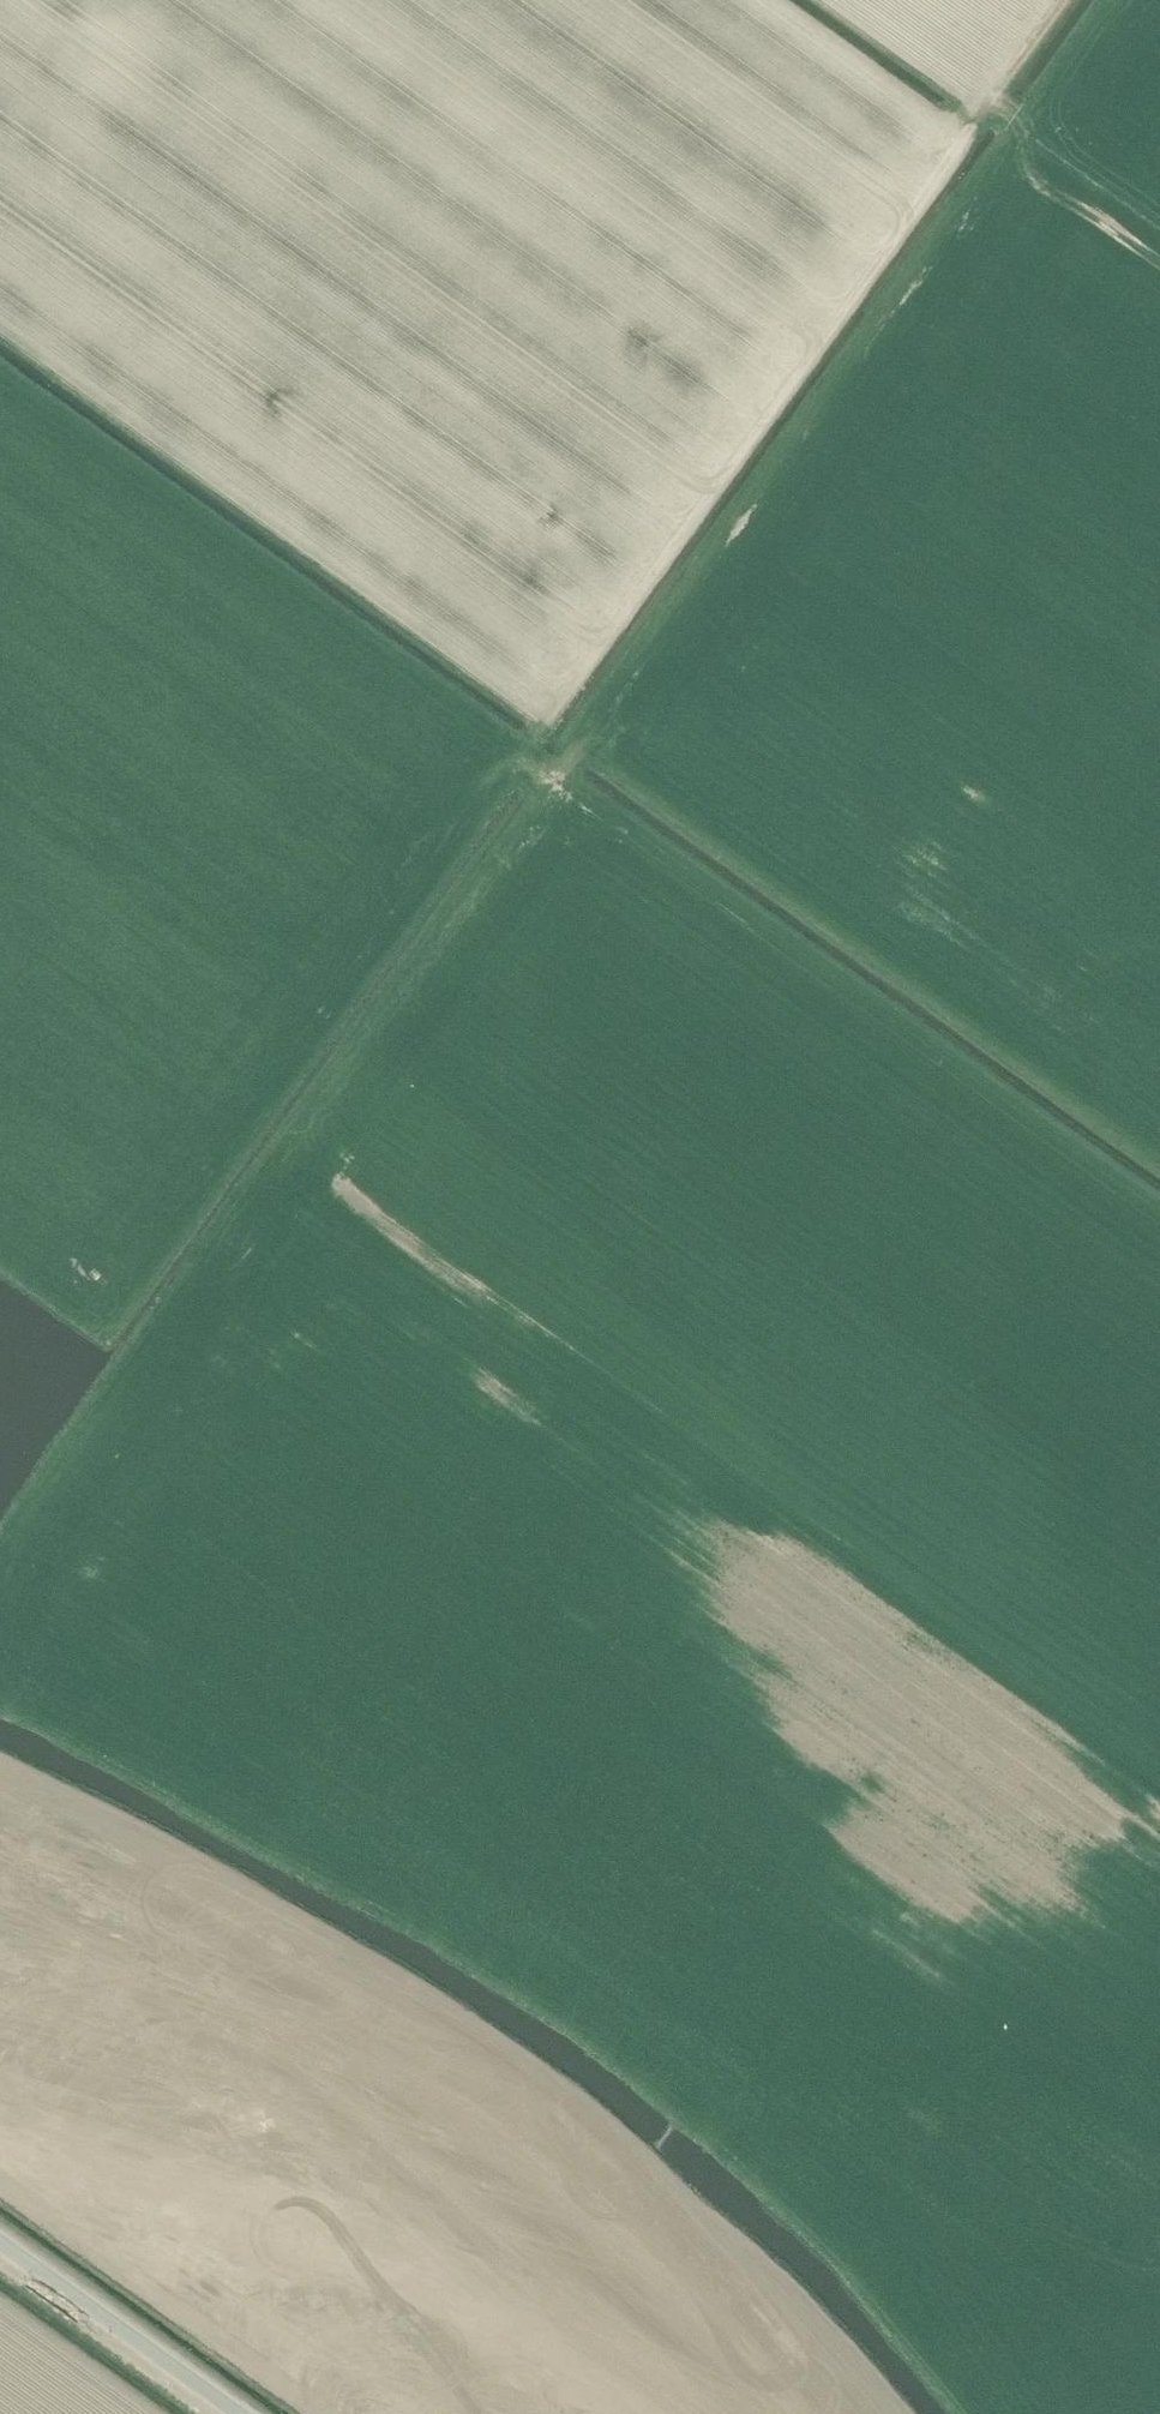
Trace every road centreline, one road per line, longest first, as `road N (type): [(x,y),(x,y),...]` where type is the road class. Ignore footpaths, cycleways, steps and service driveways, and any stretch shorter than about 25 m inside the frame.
road 1 (tertiary): [(239,2413),(0,2242)]

